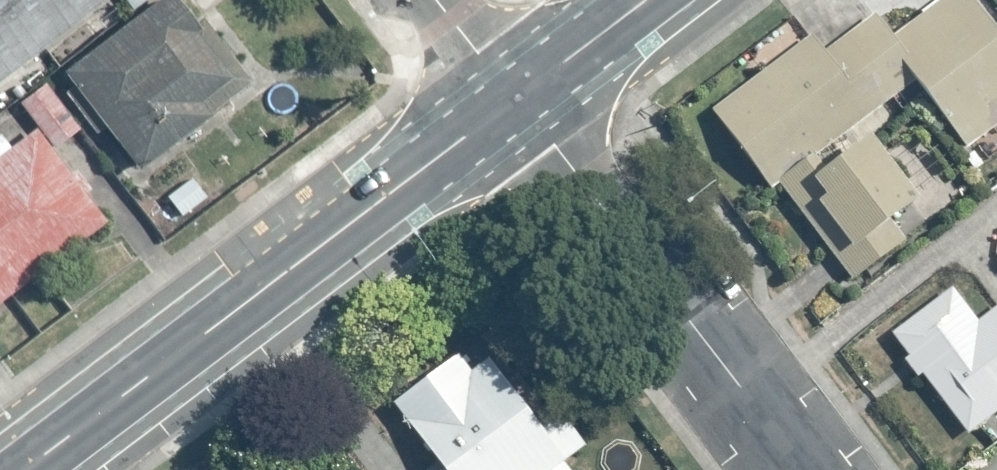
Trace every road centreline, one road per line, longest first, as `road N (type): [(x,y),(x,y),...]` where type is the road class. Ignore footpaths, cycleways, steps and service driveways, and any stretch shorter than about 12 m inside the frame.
road 1 (tertiary): [(515,102),(30,469)]
road 2 (residential): [(515,102),(797,469)]
road 3 (tertiary): [(650,0),(515,102)]
road 4 (residential): [(515,102),(434,0)]

